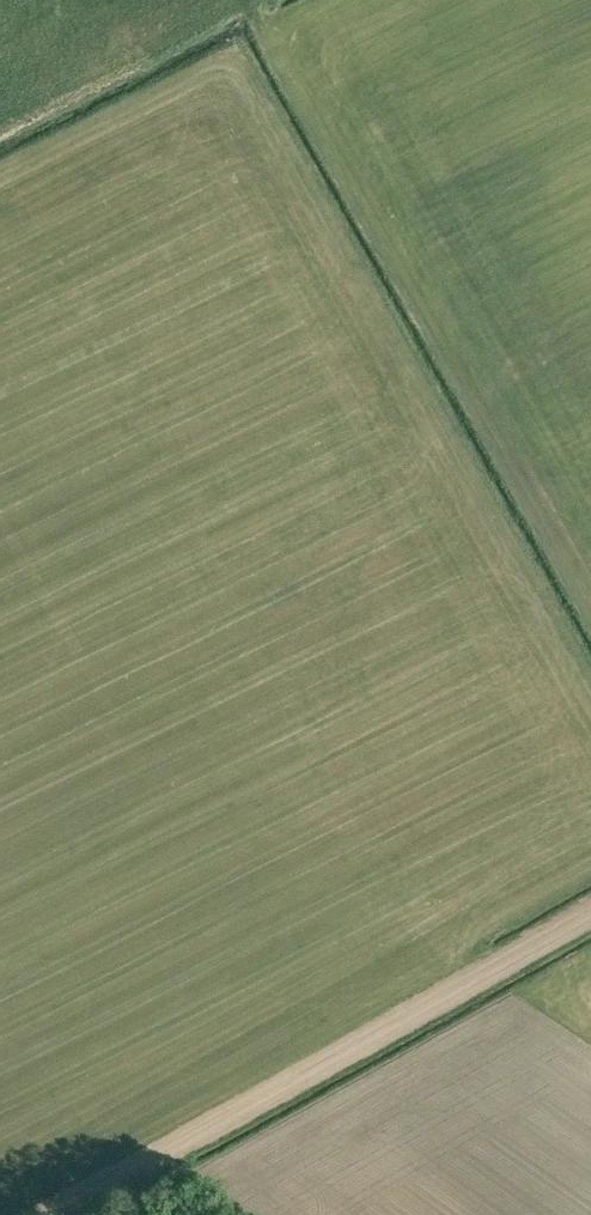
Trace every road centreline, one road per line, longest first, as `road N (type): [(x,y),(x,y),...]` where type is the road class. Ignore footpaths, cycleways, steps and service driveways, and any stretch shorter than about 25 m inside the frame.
road 1 (track): [(590,910),(48,1214)]

